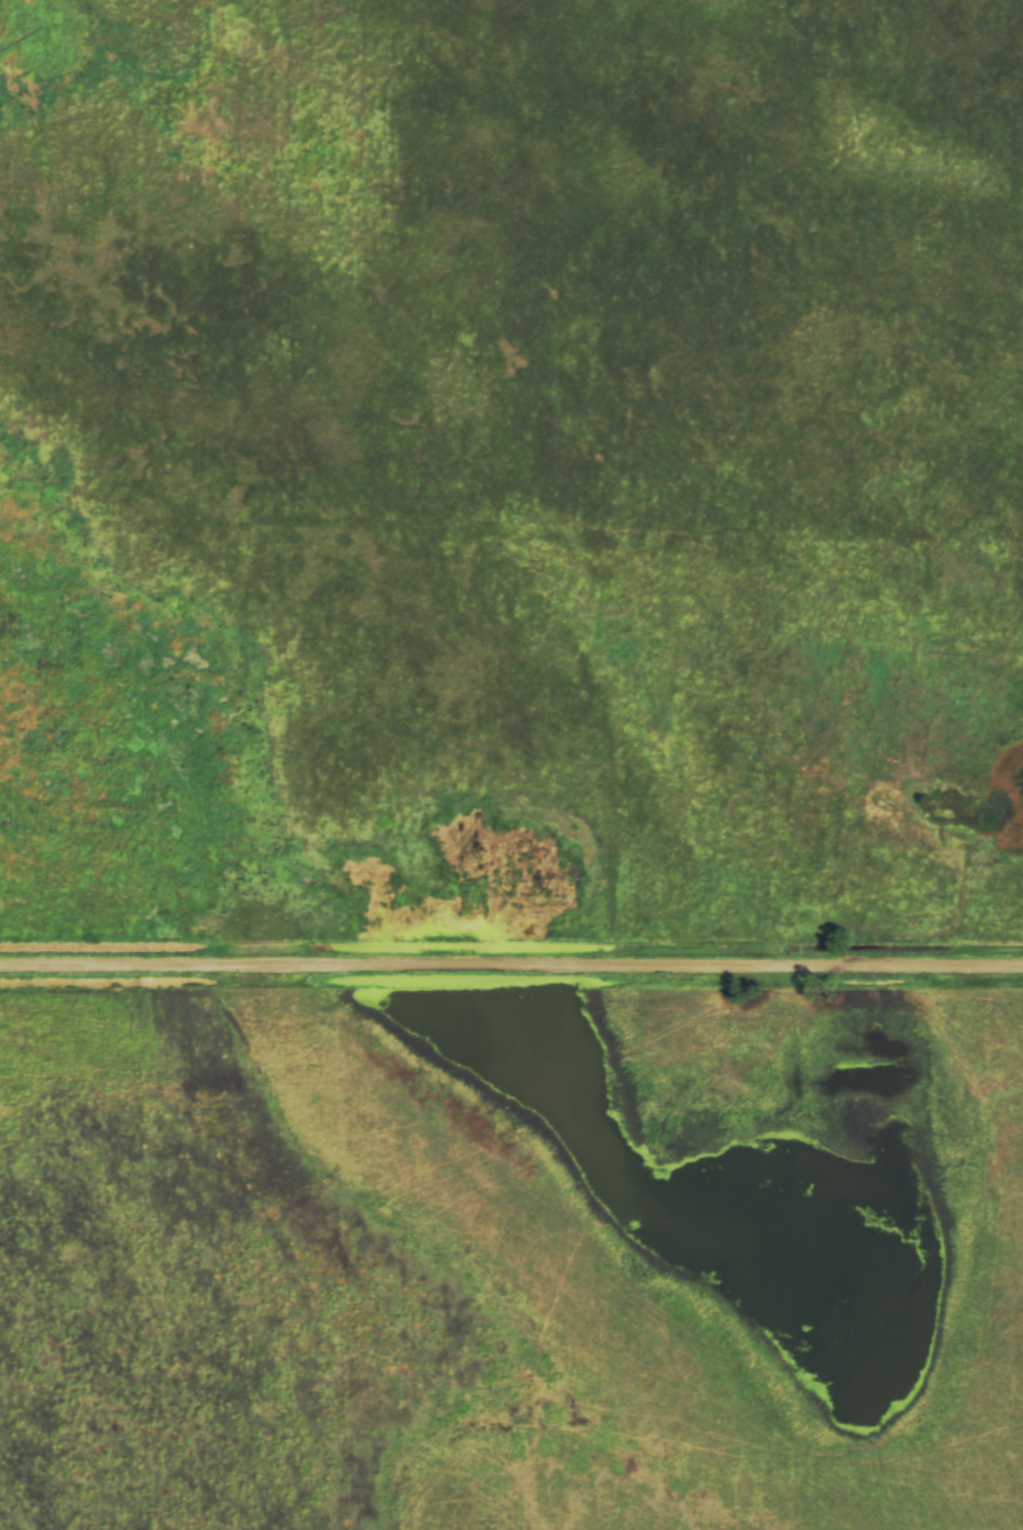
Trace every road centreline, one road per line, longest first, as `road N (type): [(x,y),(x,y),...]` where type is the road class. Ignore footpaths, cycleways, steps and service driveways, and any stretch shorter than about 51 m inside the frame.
road 1 (residential): [(1022,972),(0,968)]

